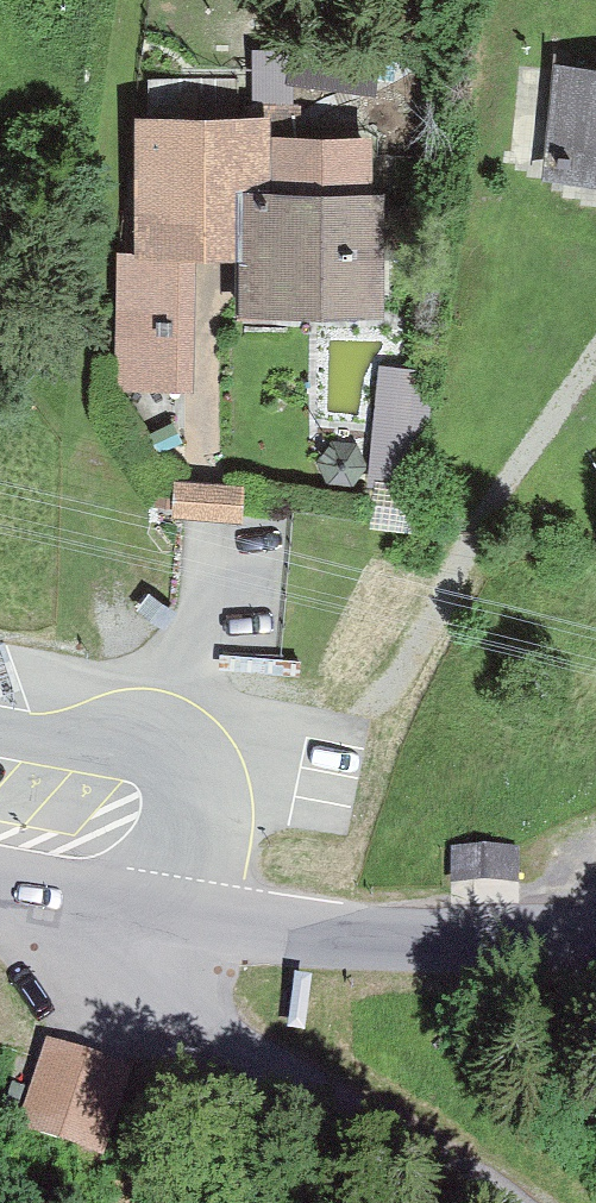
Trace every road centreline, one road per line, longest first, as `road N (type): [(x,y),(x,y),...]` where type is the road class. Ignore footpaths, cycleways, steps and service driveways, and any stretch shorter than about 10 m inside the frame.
road 1 (residential): [(180,910),(177,965),(225,1016),(493,1202)]
road 2 (tertiary): [(180,910),(389,948),(595,937)]
road 3 (tertiary): [(0,878),(180,910)]

